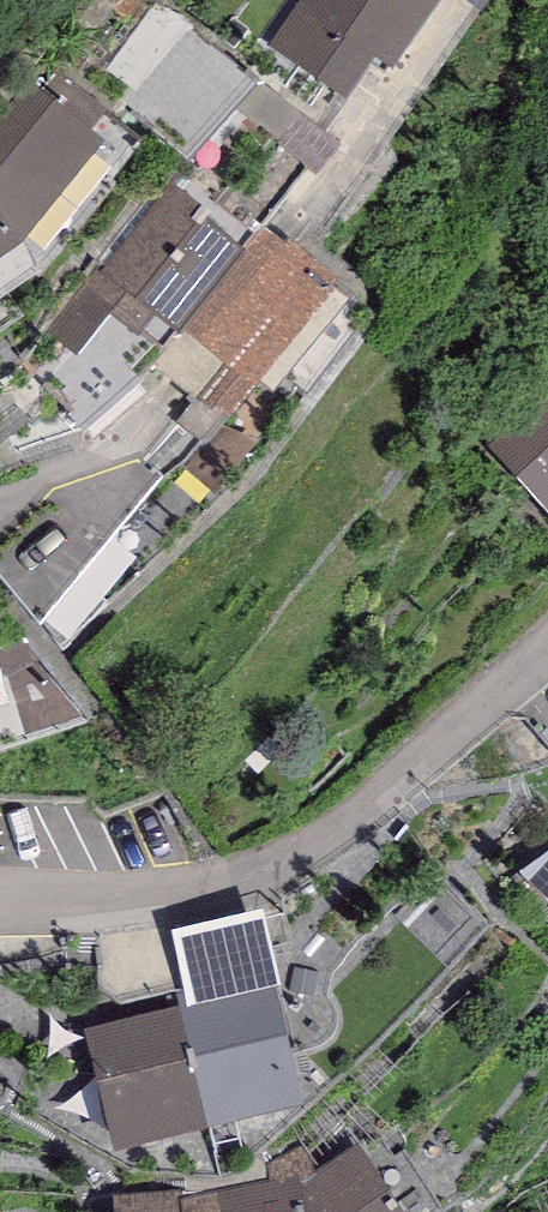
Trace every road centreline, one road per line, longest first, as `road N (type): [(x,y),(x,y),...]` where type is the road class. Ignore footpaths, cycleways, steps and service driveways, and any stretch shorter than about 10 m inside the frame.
road 1 (unclassified): [(547,647),(308,846),(218,887),(127,905),(0,907)]

